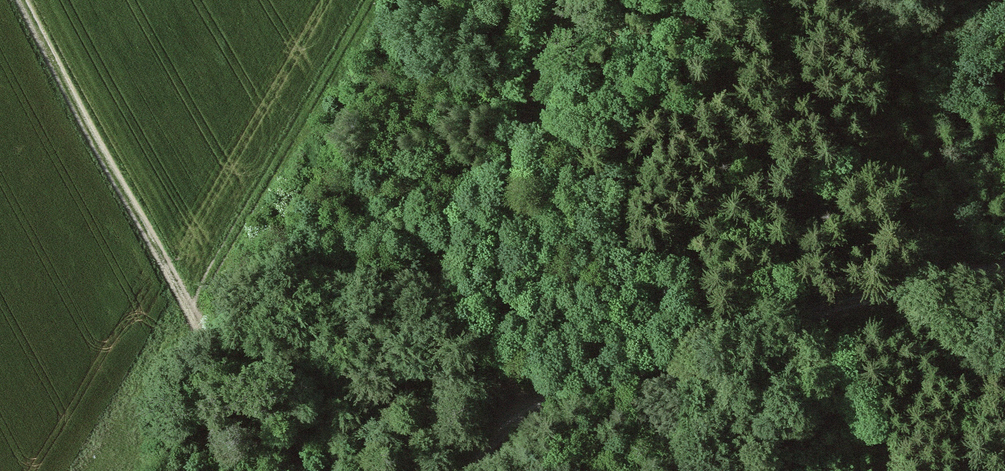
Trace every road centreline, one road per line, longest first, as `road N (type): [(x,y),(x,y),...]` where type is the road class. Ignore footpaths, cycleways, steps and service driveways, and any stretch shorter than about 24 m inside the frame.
road 1 (track): [(551,0),(512,188),(504,414),(289,384),(216,354),(22,0)]
road 2 (track): [(471,470),(504,414),(801,314),(1004,267)]
road 3 (track): [(216,354),(303,470)]

